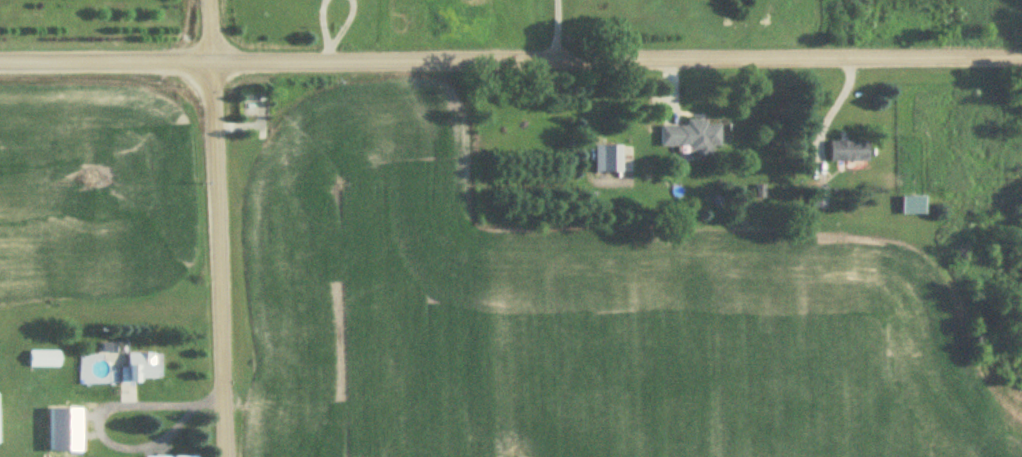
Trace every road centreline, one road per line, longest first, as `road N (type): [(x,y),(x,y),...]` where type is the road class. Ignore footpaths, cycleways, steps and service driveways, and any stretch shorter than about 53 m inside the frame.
road 1 (residential): [(1021,56),(0,65)]
road 2 (residential): [(224,456),(209,0)]

